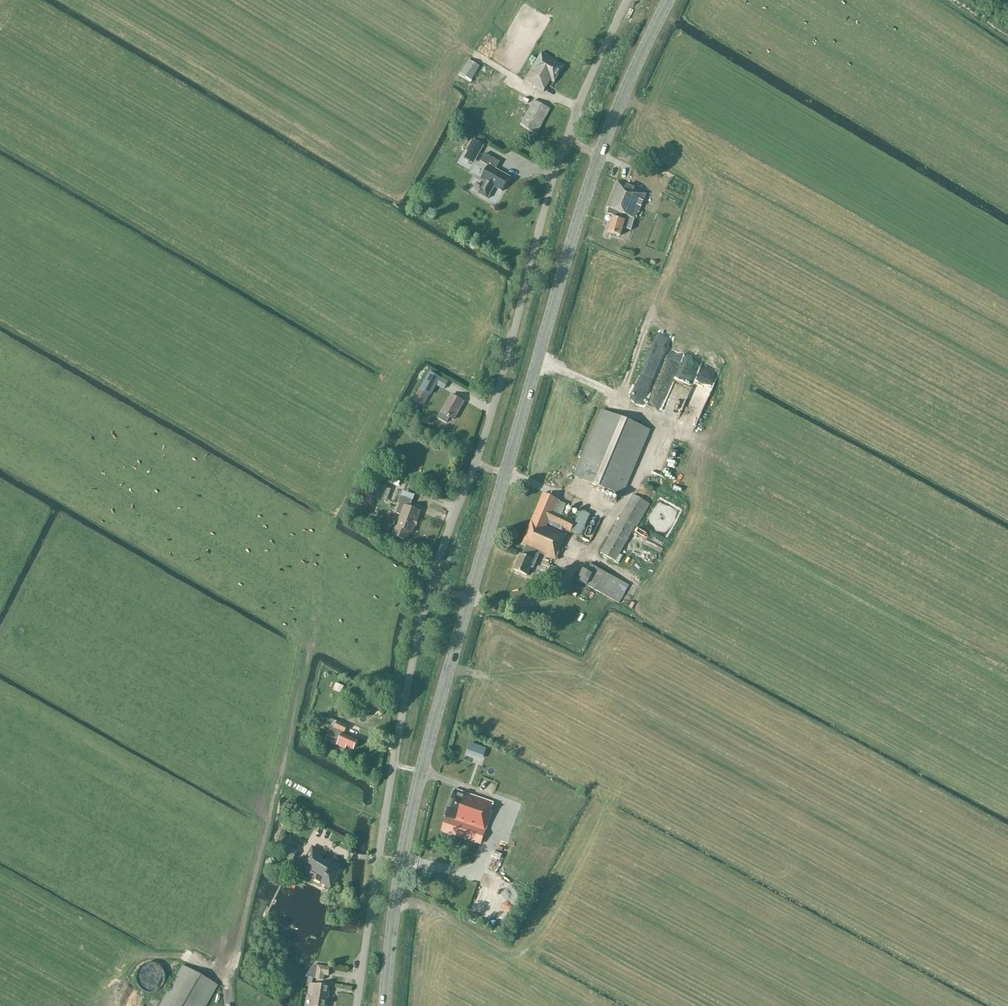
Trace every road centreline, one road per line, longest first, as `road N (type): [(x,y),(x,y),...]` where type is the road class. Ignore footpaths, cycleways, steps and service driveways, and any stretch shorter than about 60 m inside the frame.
road 1 (secondary): [(384,1005),(404,845),(443,688),(578,218),(669,0)]
road 2 (unclassified): [(356,1005),(407,678),(431,585),(491,410),(566,140),(628,0)]

